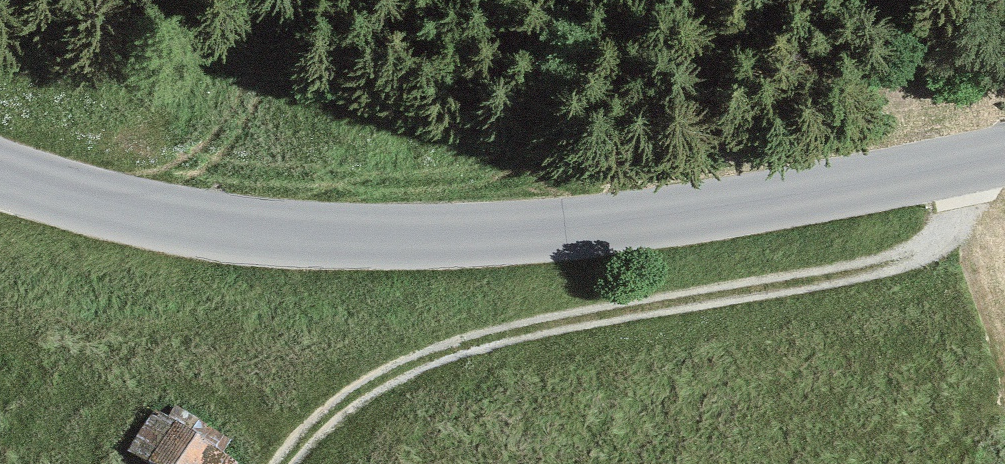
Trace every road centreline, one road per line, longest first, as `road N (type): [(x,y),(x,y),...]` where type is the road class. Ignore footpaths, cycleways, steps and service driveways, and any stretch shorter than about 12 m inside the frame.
road 1 (tertiary): [(1004,147),(549,234),(122,224),(0,179)]
road 2 (track): [(973,154),(964,203),(950,230),(928,248),(831,276),(443,352),(335,414),(288,463)]

